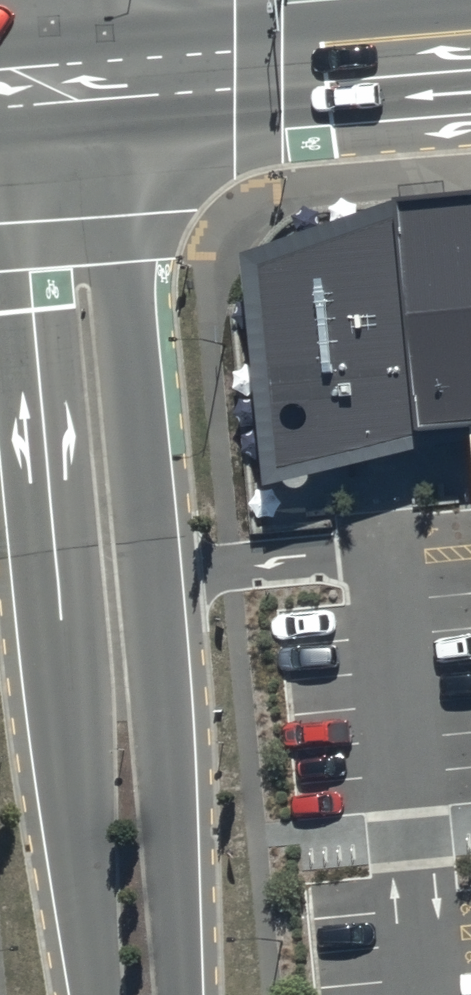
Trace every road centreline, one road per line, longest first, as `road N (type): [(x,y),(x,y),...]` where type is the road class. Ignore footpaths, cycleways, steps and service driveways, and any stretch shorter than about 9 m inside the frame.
road 1 (tertiary): [(100,89),(181,994)]
road 2 (tertiary): [(94,994),(24,244),(0,147)]
road 3 (secondary): [(100,89),(470,55)]

